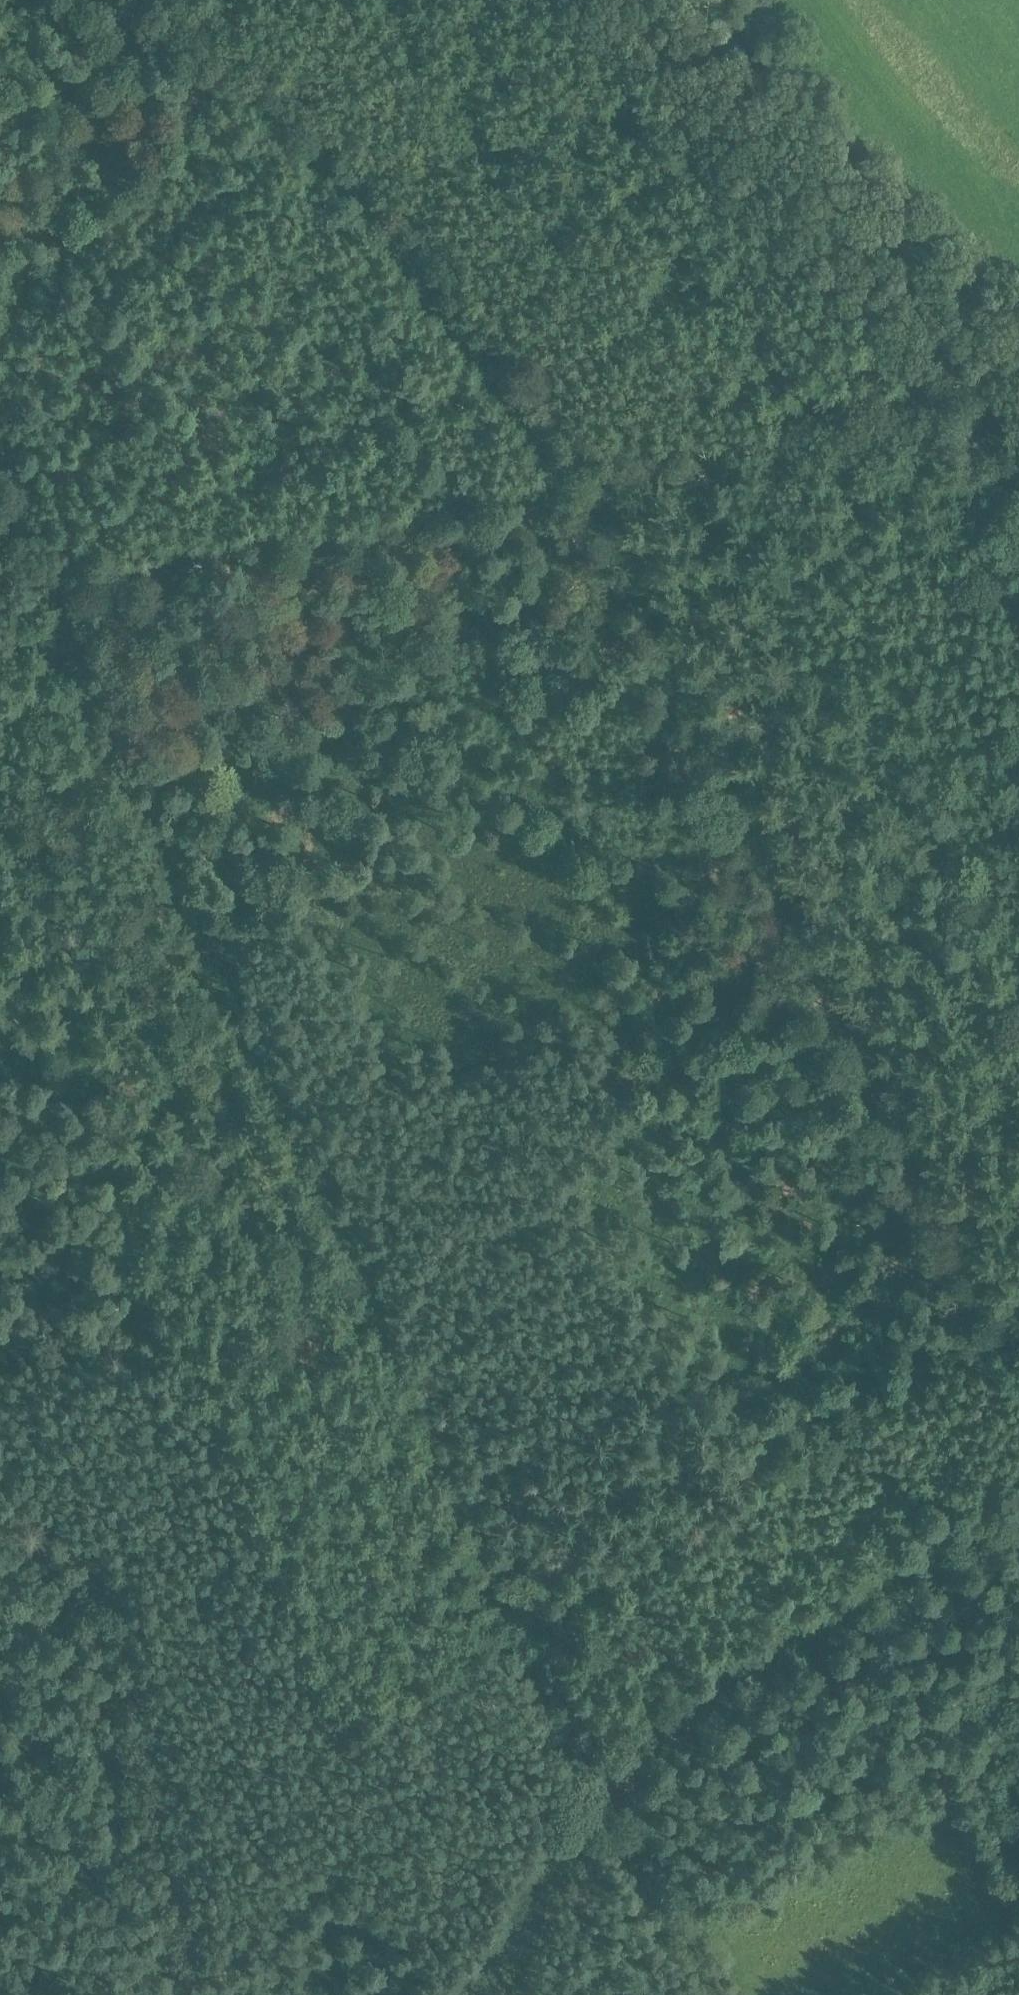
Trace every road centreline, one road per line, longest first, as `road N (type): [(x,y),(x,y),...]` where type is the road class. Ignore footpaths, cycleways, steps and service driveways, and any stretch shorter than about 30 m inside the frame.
road 1 (track): [(715,1994),(597,1773),(532,1687),(0,495)]
road 2 (track): [(1018,1361),(640,613),(523,420),(380,228),(292,134),(196,60),(212,28),(189,0)]
road 3 (track): [(475,1994),(619,1746),(1018,1516)]
road 4 (track): [(0,324),(209,73)]

